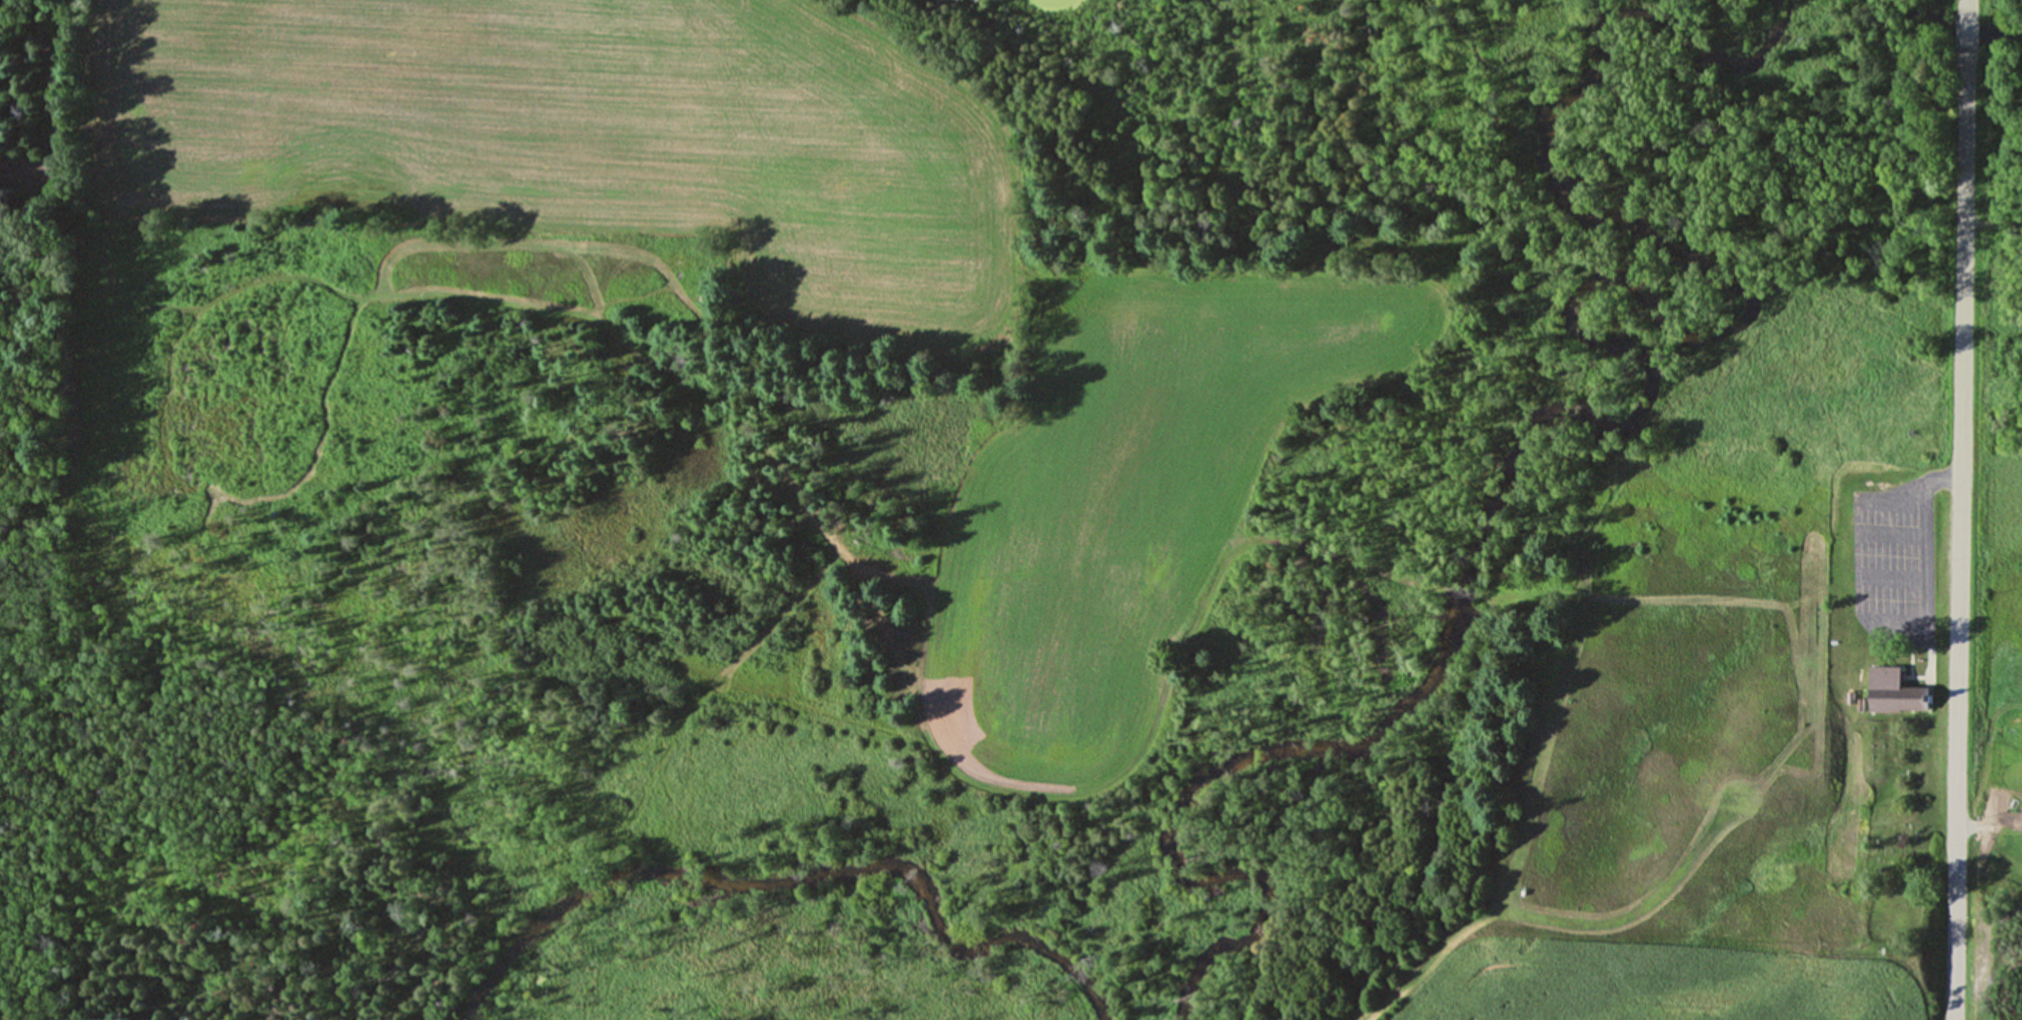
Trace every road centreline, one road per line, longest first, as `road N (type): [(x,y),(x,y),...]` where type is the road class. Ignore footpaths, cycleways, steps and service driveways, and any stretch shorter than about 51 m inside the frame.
road 1 (residential): [(1953,1019),(1959,41)]

